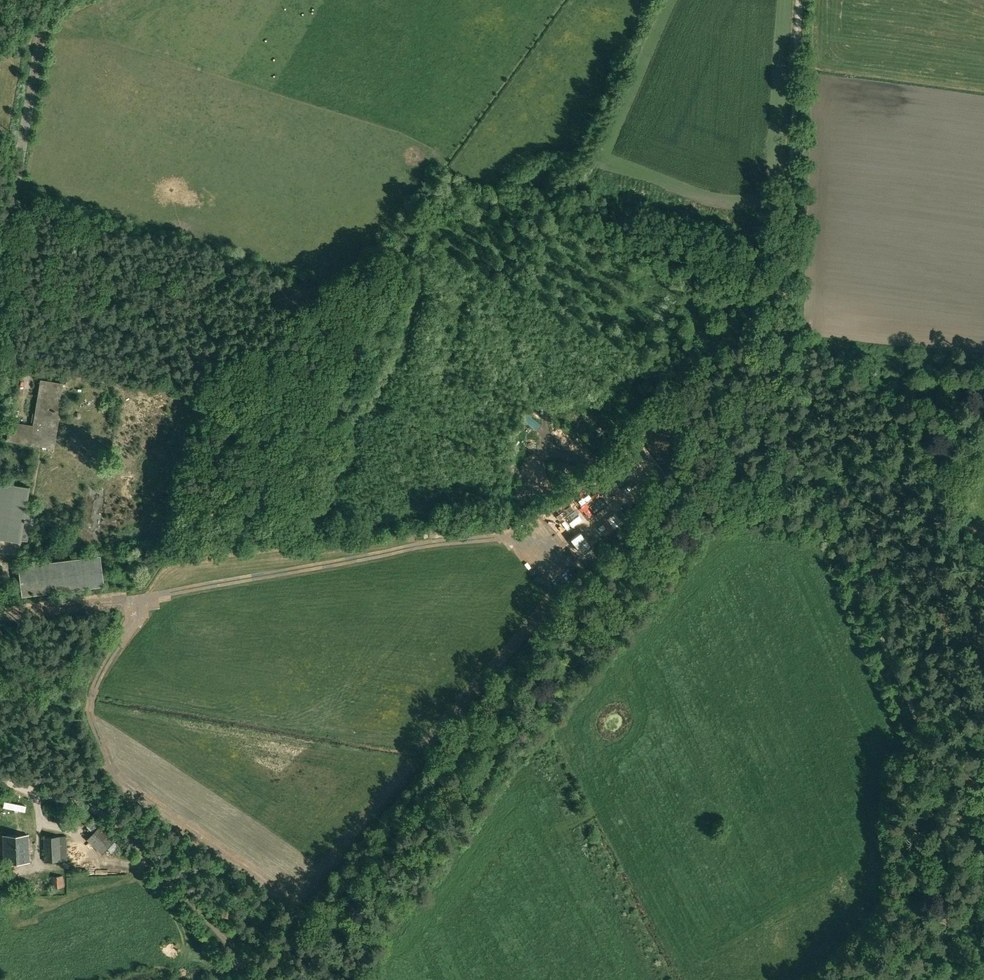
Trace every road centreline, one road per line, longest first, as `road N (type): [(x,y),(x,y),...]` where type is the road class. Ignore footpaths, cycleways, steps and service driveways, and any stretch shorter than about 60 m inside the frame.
road 1 (track): [(800,0),(780,380),(812,486)]
road 2 (track): [(812,486),(983,871)]
road 3 (track): [(0,778),(103,816),(257,979)]
road 4 (unclassified): [(0,275),(47,0)]

